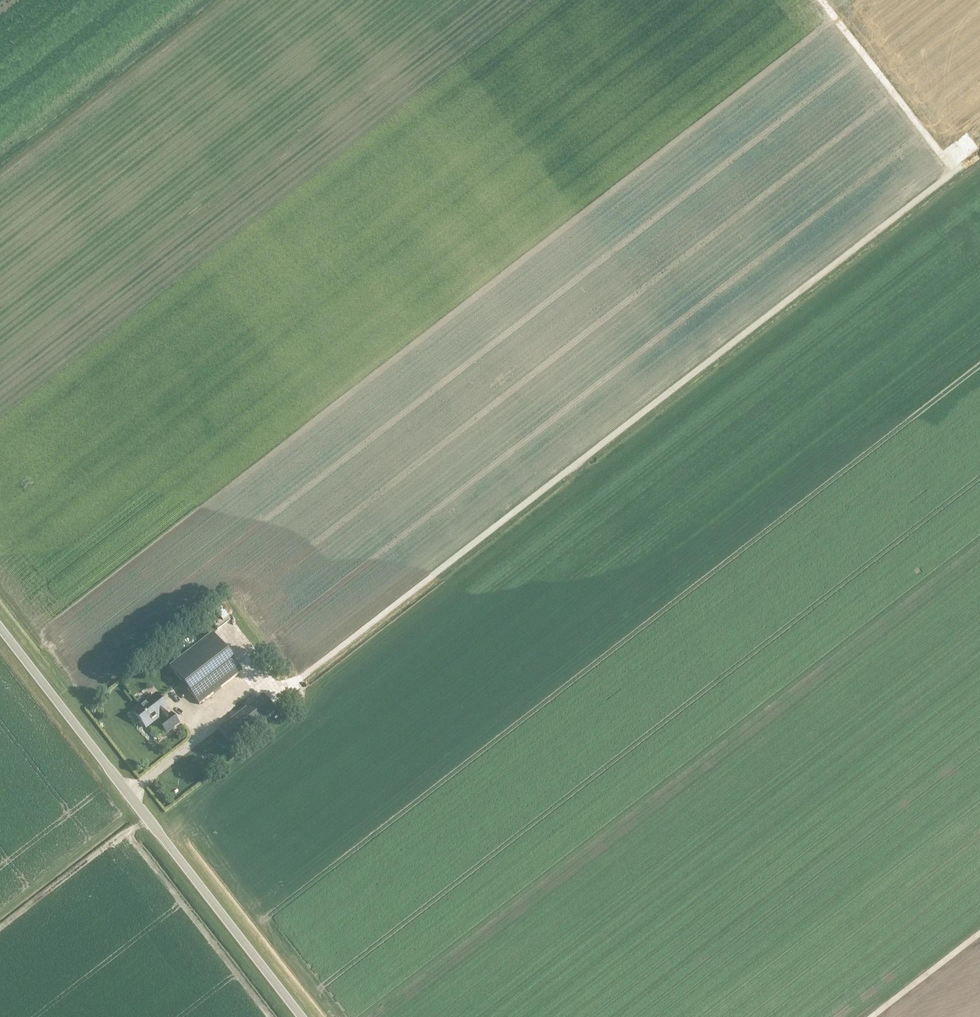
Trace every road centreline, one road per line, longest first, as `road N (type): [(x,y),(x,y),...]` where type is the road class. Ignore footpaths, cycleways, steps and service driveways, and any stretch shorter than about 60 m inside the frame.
road 1 (unclassified): [(303,1016),(0,627)]

